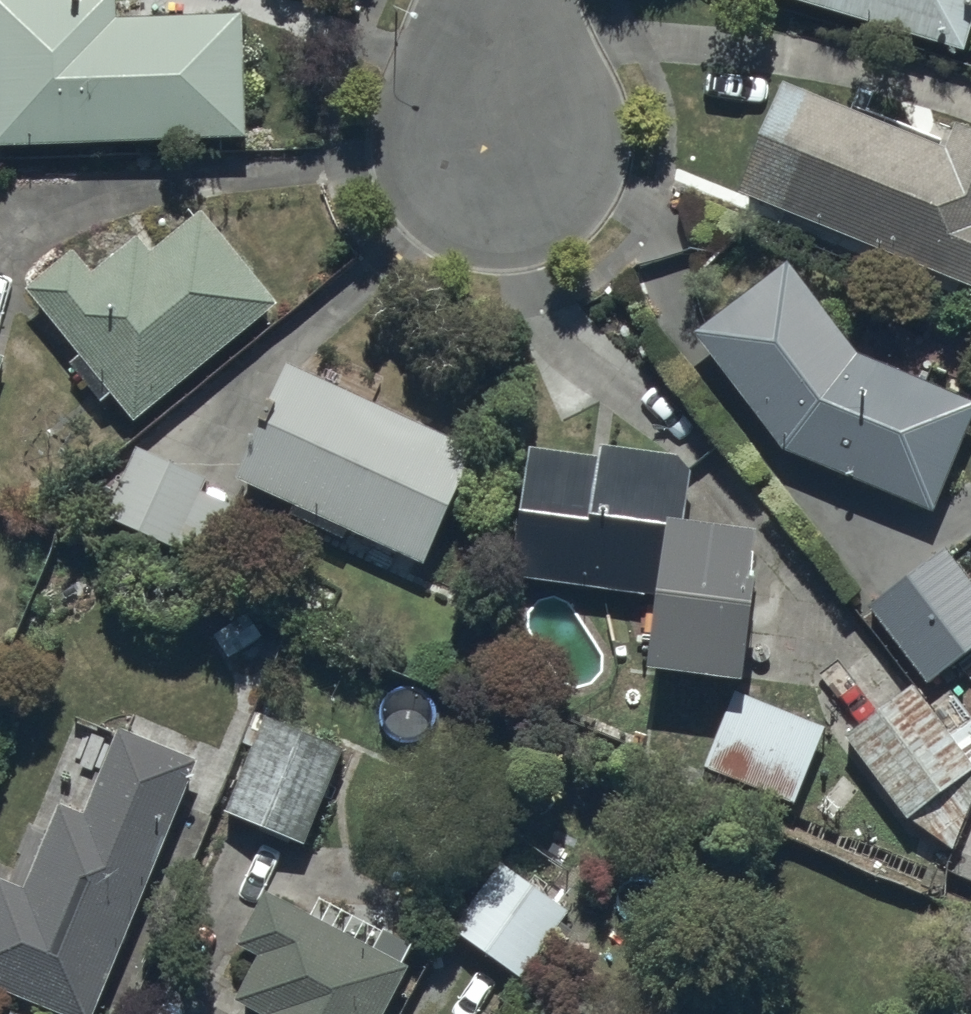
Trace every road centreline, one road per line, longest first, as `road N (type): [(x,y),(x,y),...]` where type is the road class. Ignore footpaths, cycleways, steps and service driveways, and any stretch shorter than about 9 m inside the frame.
road 1 (residential): [(498,135),(493,0)]

